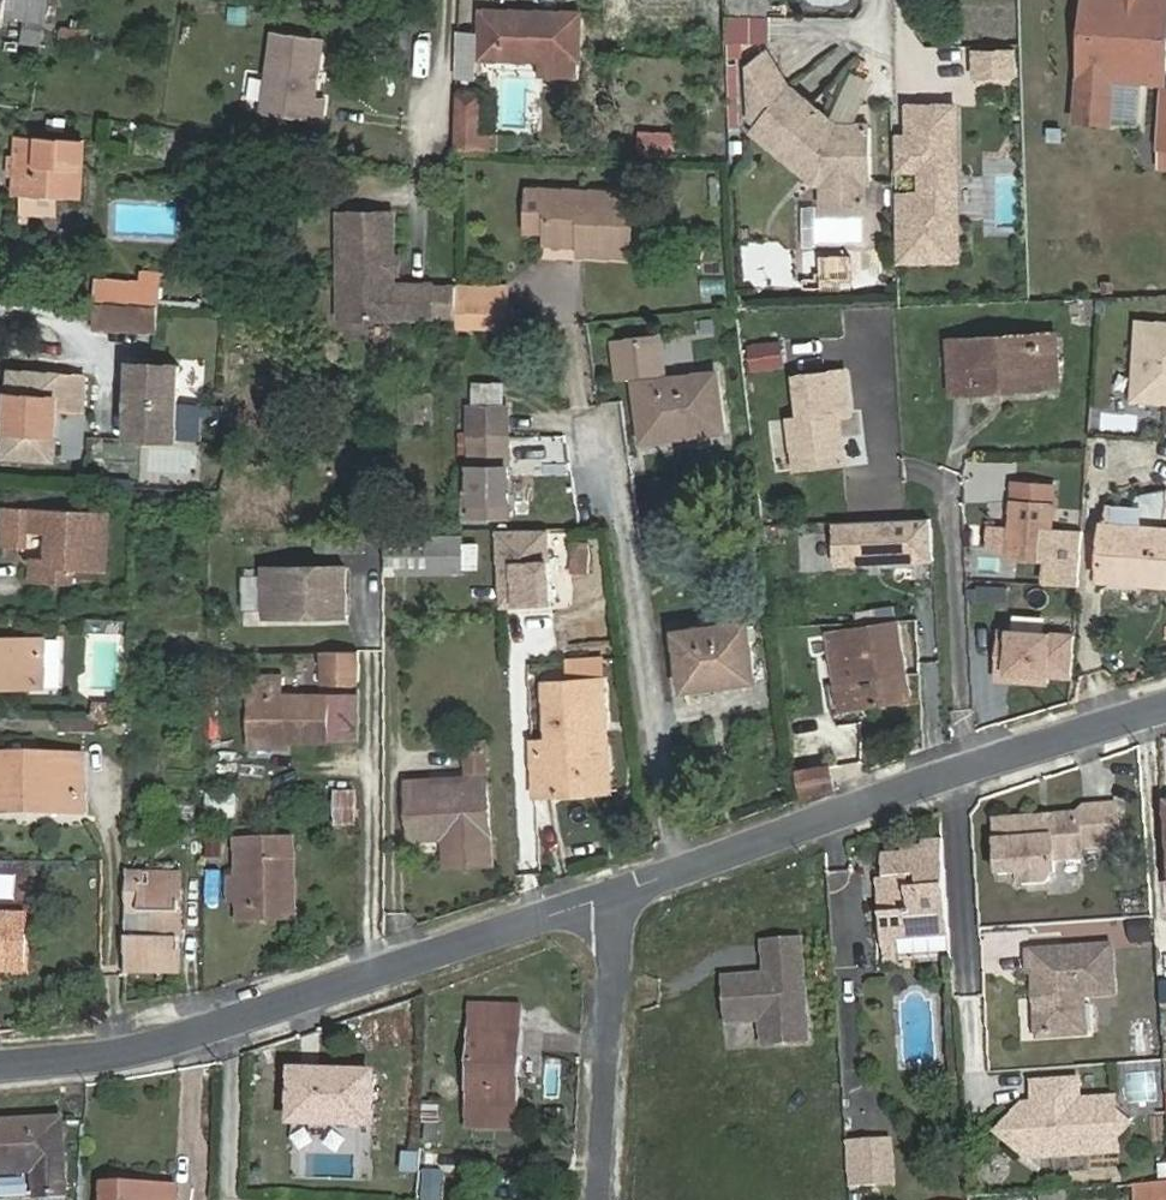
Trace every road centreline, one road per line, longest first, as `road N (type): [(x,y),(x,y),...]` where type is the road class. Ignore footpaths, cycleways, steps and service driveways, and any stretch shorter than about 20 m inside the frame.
road 1 (residential): [(623,893),(188,1027),(0,1055)]
road 2 (residential): [(1165,709),(959,770),(623,893)]
road 3 (residential): [(623,893),(606,1199)]

